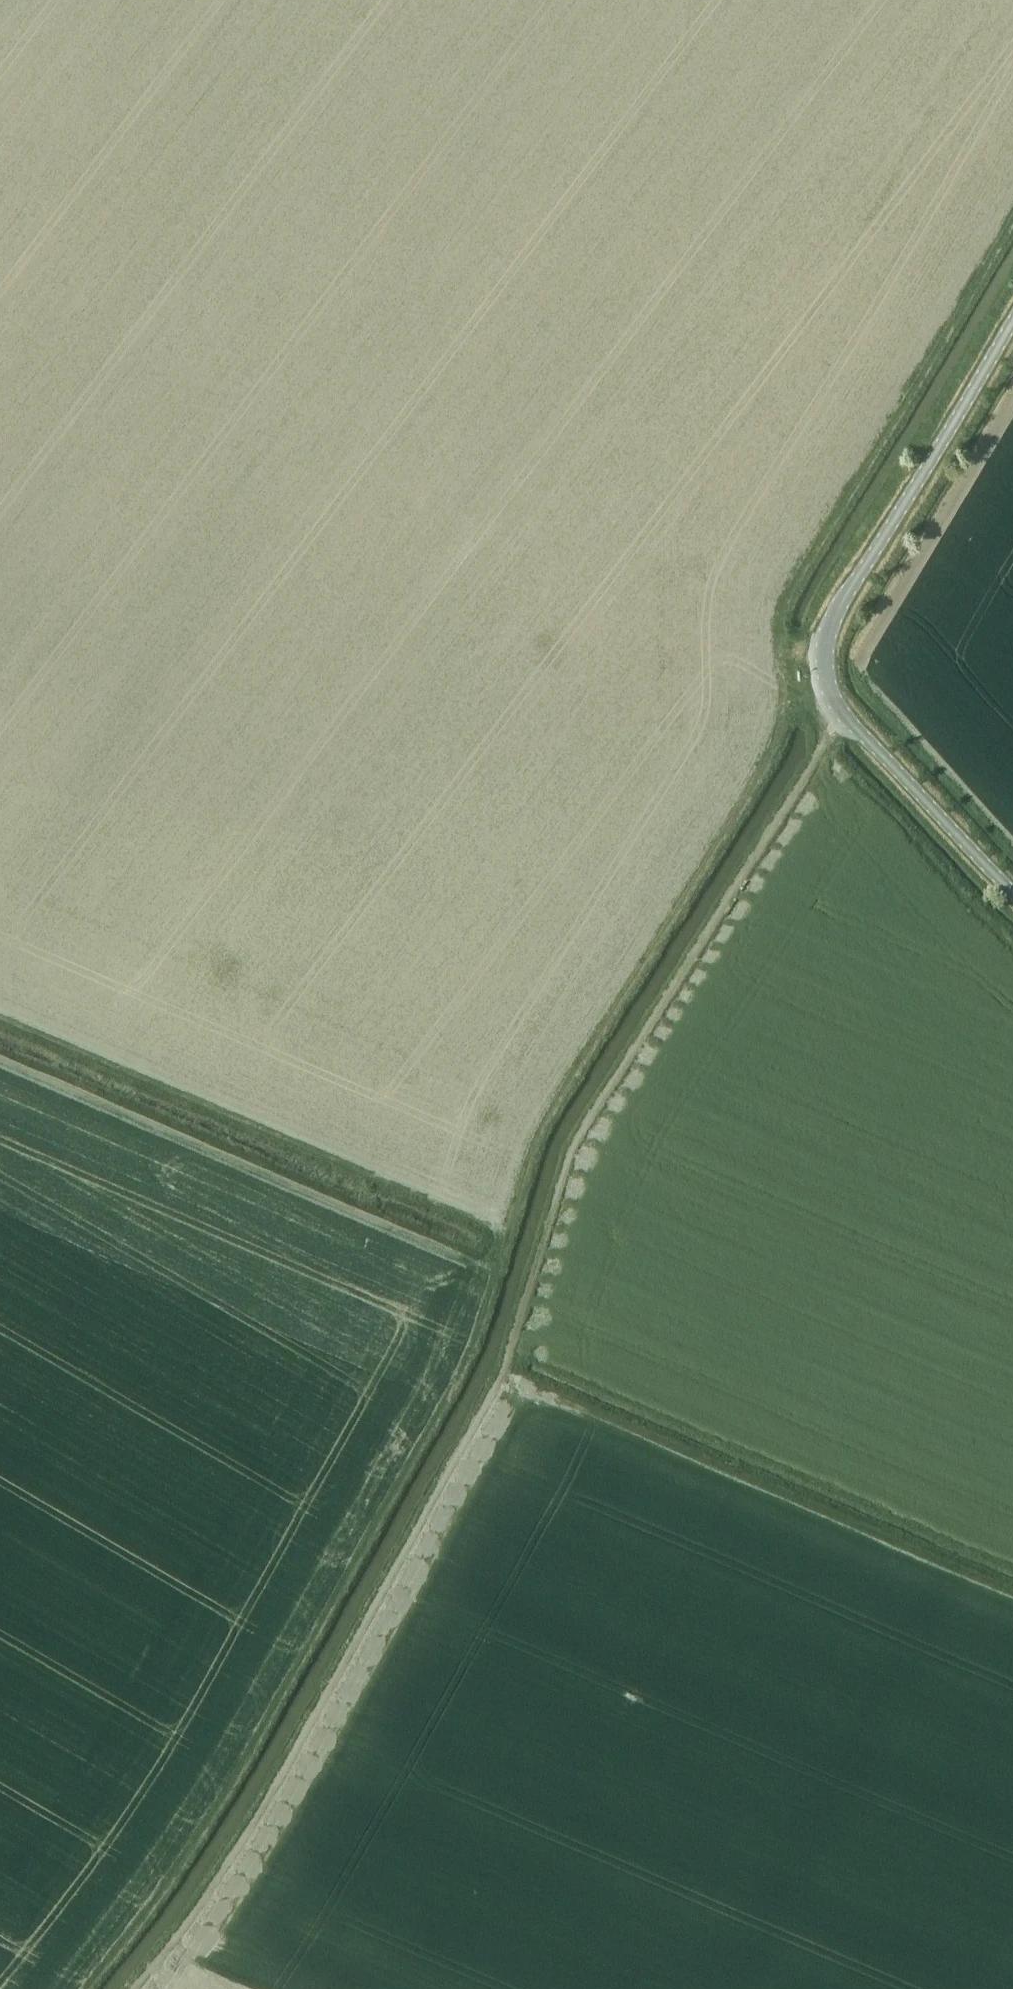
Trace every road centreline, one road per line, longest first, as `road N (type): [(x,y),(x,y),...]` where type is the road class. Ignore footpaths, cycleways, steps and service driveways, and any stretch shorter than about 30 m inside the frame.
road 1 (unclassified): [(1012,884),(833,710),(827,666),(832,630),(1012,329)]

